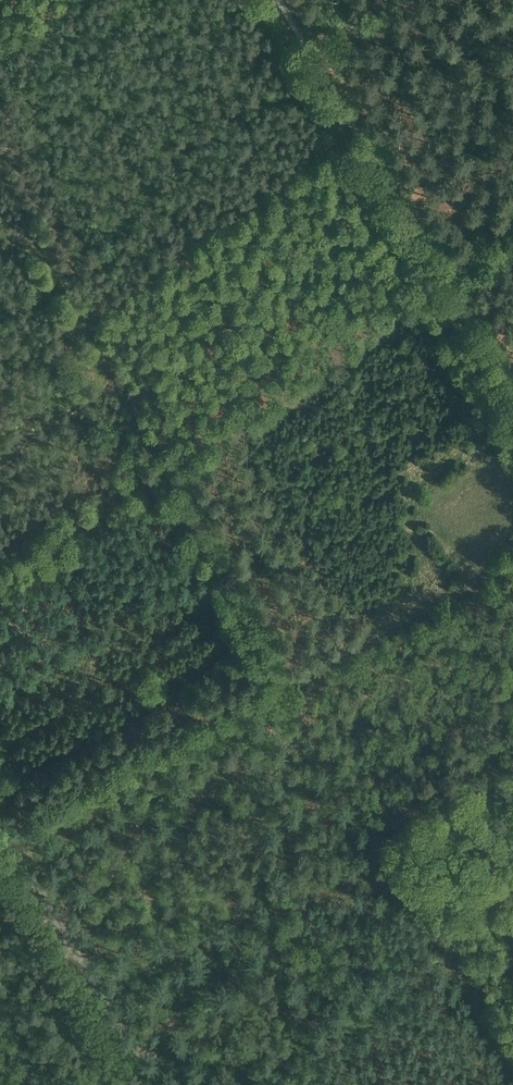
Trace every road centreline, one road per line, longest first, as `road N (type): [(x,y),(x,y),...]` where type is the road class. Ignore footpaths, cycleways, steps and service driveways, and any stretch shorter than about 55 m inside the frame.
road 1 (track): [(0,581),(166,466),(285,685),(7,839)]
road 2 (track): [(170,1084),(123,1031),(7,839)]

